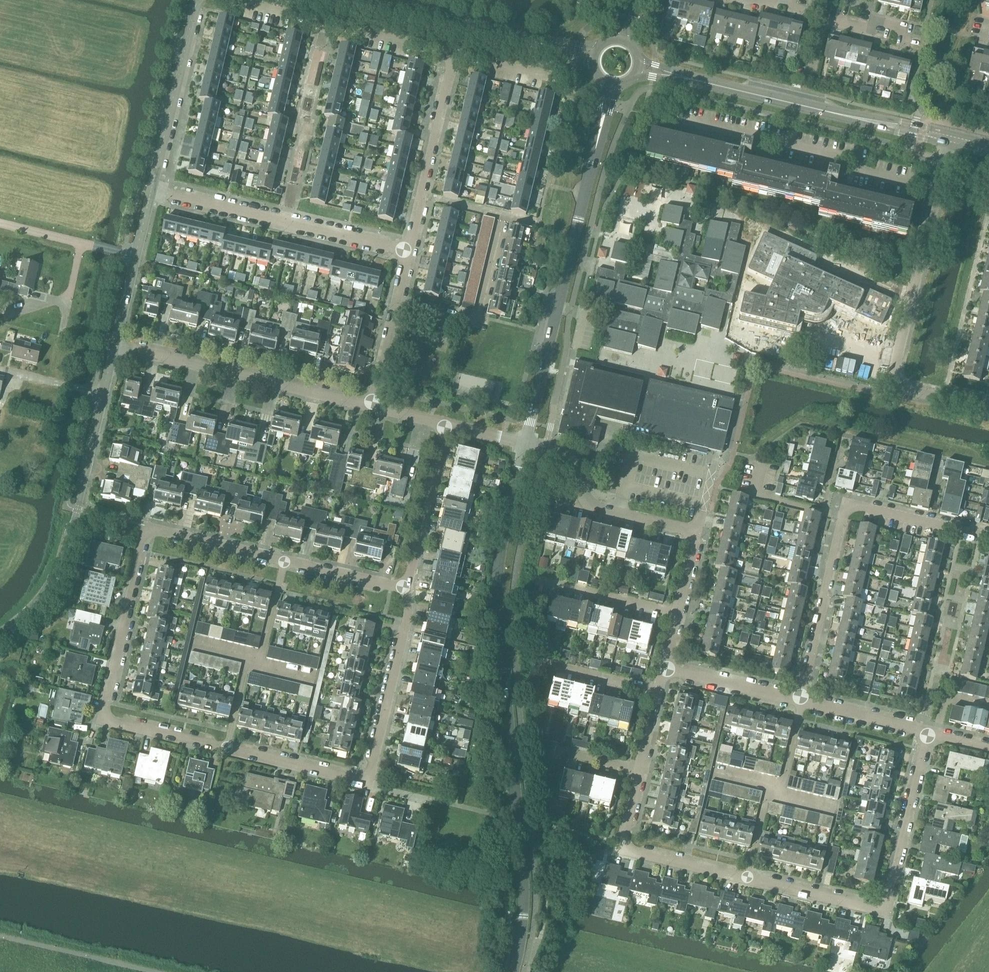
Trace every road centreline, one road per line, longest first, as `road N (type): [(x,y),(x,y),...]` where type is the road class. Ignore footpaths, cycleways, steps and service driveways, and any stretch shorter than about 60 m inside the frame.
road 1 (tertiary): [(513,971),(523,873),(497,584),(525,443)]
road 2 (residential): [(368,785),(103,721),(148,528)]
road 3 (residential): [(621,849),(886,910),(928,732)]
road 4 (tertiary): [(525,443),(600,127)]
road 5 (residential): [(988,411),(889,387),(937,187)]
road 6 (residential): [(656,119),(937,187)]
road 7 (tertiary): [(945,140),(676,76)]
road 8 (residential): [(407,589),(148,528)]
road 9 (residential): [(678,614),(695,534),(597,508),(544,448)]
road 10 (residential): [(370,405),(115,345)]
road 11 (residential): [(406,252),(151,192)]
road 12 (residential): [(453,56),(233,4)]
road 13 (residential): [(368,785),(408,616),(407,589)]
road 14 (tertiary): [(151,192),(199,0)]
road 15 (tertiary): [(549,44),(359,0)]
road 16 (residential): [(803,703),(847,518)]
road 17 (residential): [(407,589),(446,424)]
road 18 (tertiary): [(115,345),(151,192)]
road 19 (residential): [(370,405),(406,252)]
road 20 (residential): [(988,538),(850,506),(847,518)]
road 21 (unclassified): [(150,971),(0,937)]
road 22 (tertiary): [(77,510),(41,596),(0,634)]
road 23 (residential): [(803,703),(664,669)]
road 24 (residential): [(420,195),(453,56)]
road 25 (track): [(0,227),(136,255)]
road 26 (residential): [(678,614),(544,582)]
road 27 (residential): [(928,732),(803,703)]

